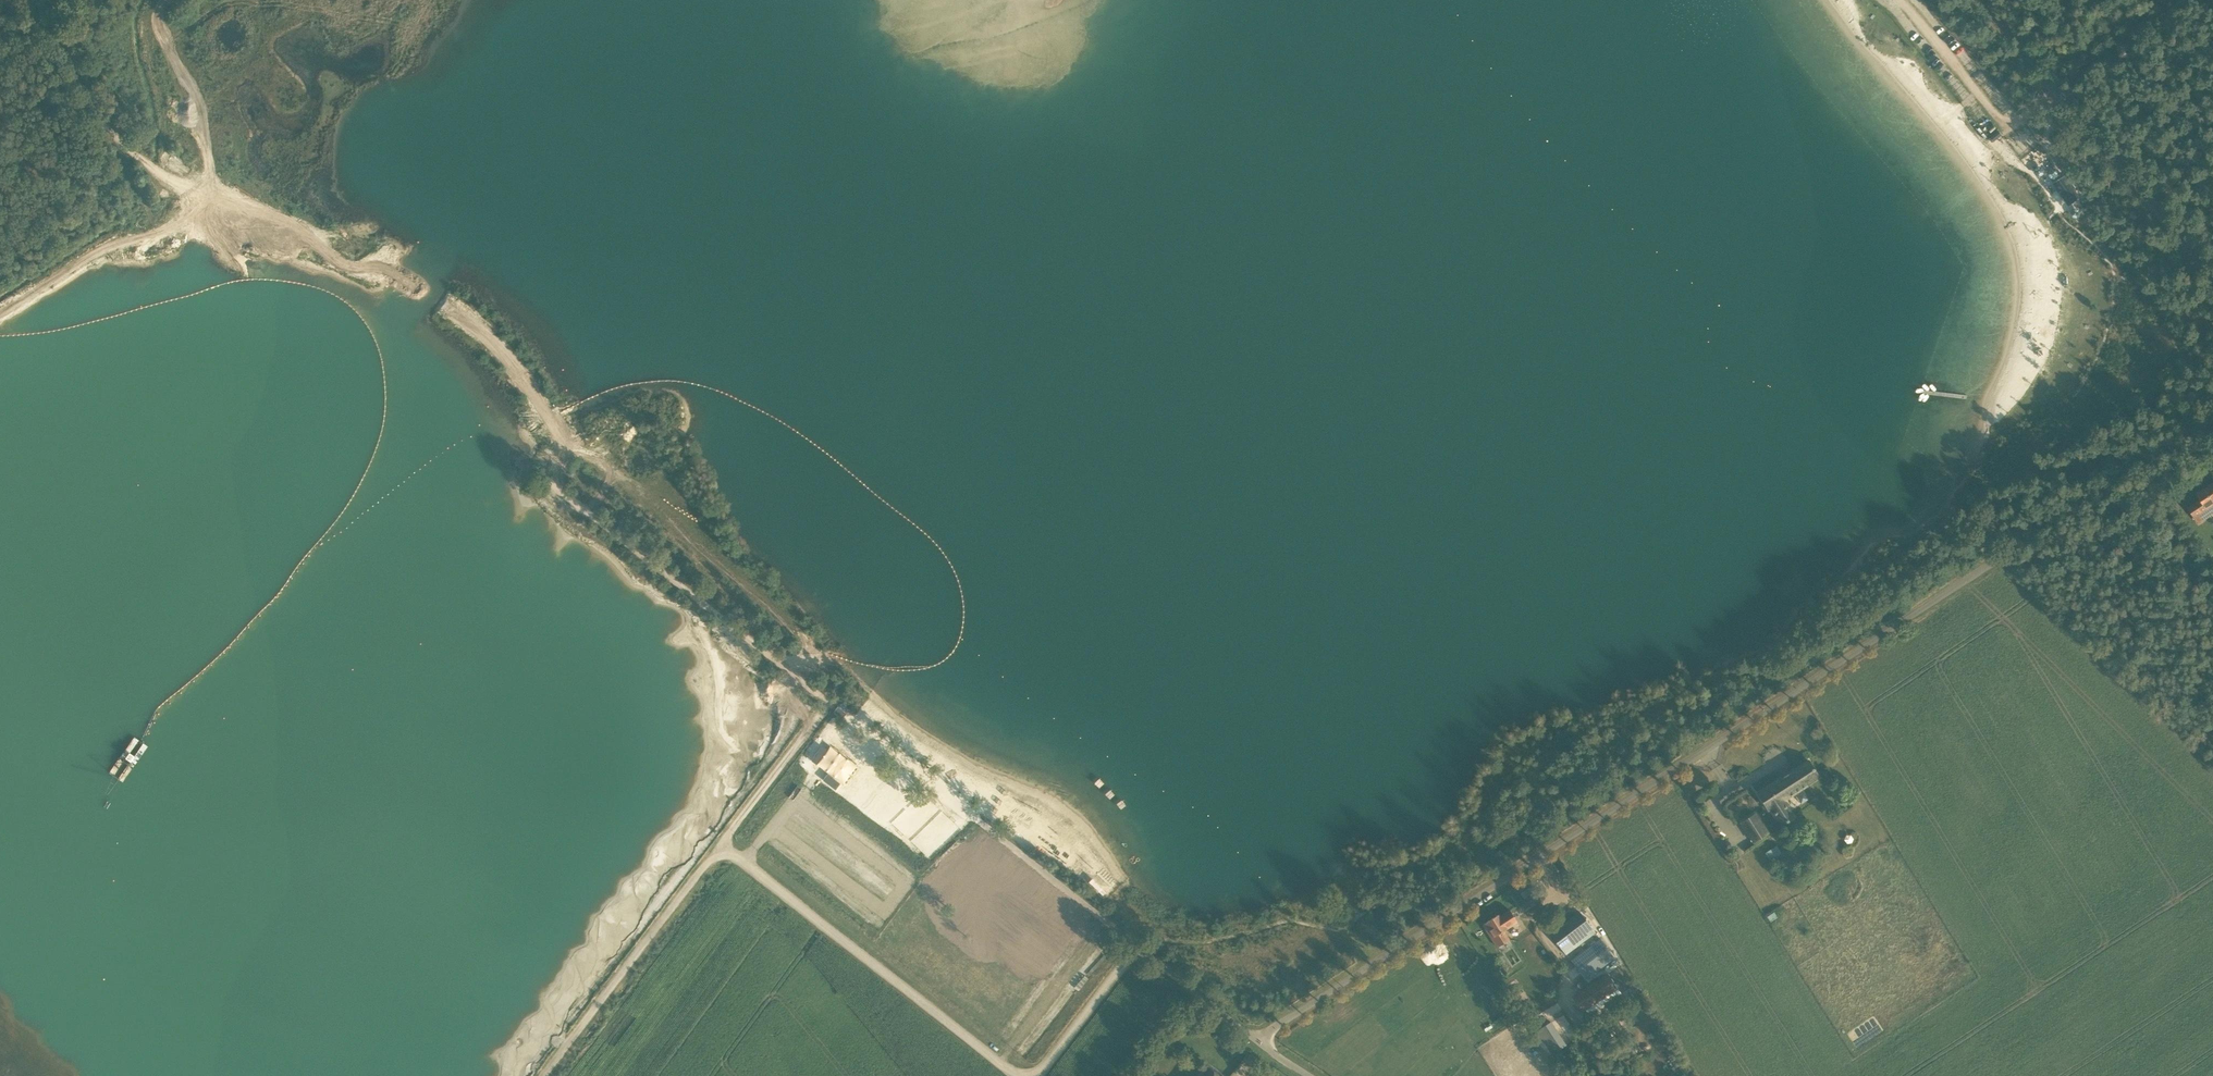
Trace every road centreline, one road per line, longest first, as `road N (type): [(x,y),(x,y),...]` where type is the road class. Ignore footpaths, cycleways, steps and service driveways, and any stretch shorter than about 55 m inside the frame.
road 1 (unclassified): [(1260,1042),(2212,415)]
road 2 (track): [(830,704),(793,675),(807,649),(802,631),(554,429),(503,354),(421,290),(154,170),(104,121),(26,0)]
road 3 (track): [(1139,947),(836,704),(720,845)]
road 4 (track): [(169,0),(162,18),(200,107),(210,169),(190,227),(173,239),(111,246),(0,317)]
road 5 (track): [(720,845),(1020,1075)]
road 6 (unclassified): [(2212,279),(1984,0)]
road 7 (track): [(720,845),(542,1075)]
road 8 (track): [(1032,1075),(1139,947)]
road 9 (unclassified): [(1260,1042),(1139,947)]

